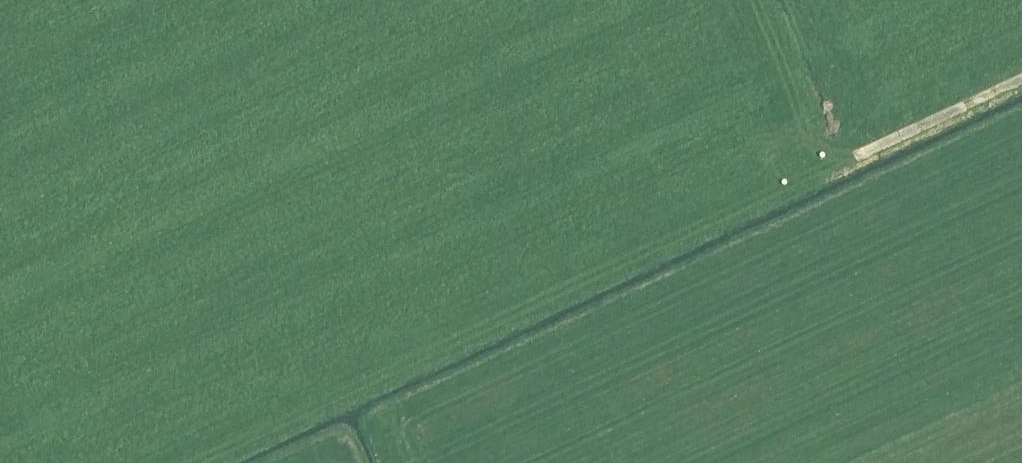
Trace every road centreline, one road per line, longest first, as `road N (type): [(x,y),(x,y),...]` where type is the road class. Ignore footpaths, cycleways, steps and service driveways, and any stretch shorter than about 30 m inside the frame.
road 1 (track): [(856,158),(1021,80)]

